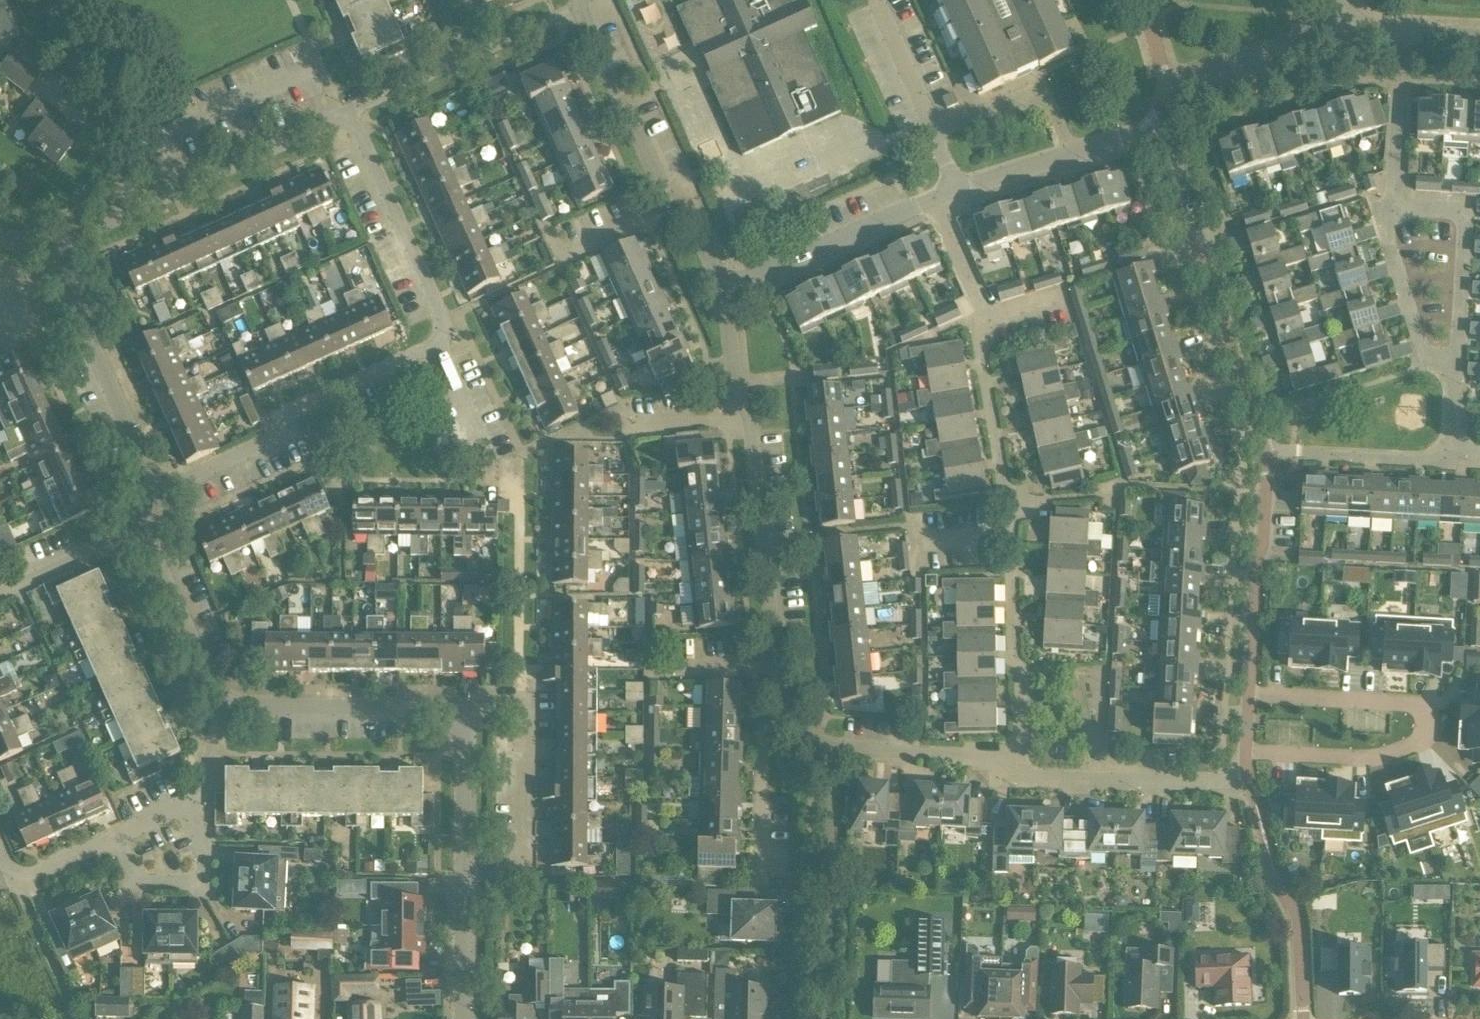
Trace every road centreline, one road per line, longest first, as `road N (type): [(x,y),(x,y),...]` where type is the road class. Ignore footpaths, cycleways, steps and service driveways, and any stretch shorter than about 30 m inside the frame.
road 1 (residential): [(1011,767),(1020,744),(1022,682),(1014,656),(1011,526),(980,350),(983,312),(933,201)]
road 2 (residential): [(789,711),(779,691),(751,418),(735,393),(724,290)]
road 3 (residential): [(1249,695),(1412,704),(1429,724),(1417,744),(1377,758),(1246,753)]
road 4 (residential): [(1264,450),(1206,261),(1181,230),(1151,130)]
road 5 (residential): [(724,290),(691,219),(671,210),(580,0)]
road 6 (residential): [(48,249),(347,113)]
road 7 (residential): [(155,493),(272,441),(296,407),(435,347)]
road 8 (residential): [(464,1018),(465,708)]
road 9 (residential): [(155,493),(48,249)]
road 10 (residential): [(435,347),(443,319),(347,113)]
road 11 (residential): [(1249,695),(1264,450)]
road 12 (residential): [(225,707),(465,708)]
road 13 (residential): [(1247,772),(1178,783),(1035,778),(1011,767)]
road 14 (residential): [(1151,130),(1168,89),(1353,30)]
road 15 (residential): [(1011,767),(986,758),(832,749),(789,711)]
road 16 (residential): [(933,201),(1151,130)]
road 17 (residential): [(724,290),(933,201)]
road 18 (residential): [(1395,208),(1467,213),(1455,360)]
road 19 (residential): [(225,707),(143,529)]
road 20 (residential): [(1455,360),(1425,358),(1384,217),(1395,208)]
road 21 (residential): [(1450,451),(1434,460),(1264,450)]
road 22 (residential): [(759,876),(762,739),(789,711)]
road 23 (residential): [(1395,208),(1403,33)]
road 24 (residential): [(128,830),(197,798),(225,707)]
road 25 (residential): [(128,830),(16,883),(0,847)]
road 26 (residential): [(0,594),(143,529)]
road 27 (residential): [(435,347),(492,467)]

